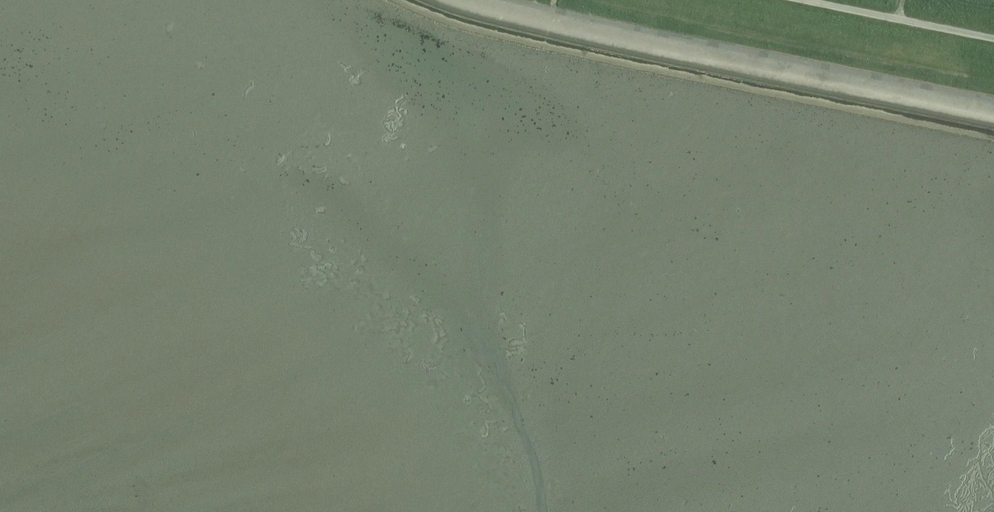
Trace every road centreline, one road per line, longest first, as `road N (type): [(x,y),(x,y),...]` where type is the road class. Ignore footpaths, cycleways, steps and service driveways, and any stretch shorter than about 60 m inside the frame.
road 1 (unclassified): [(993,41),(790,0)]

